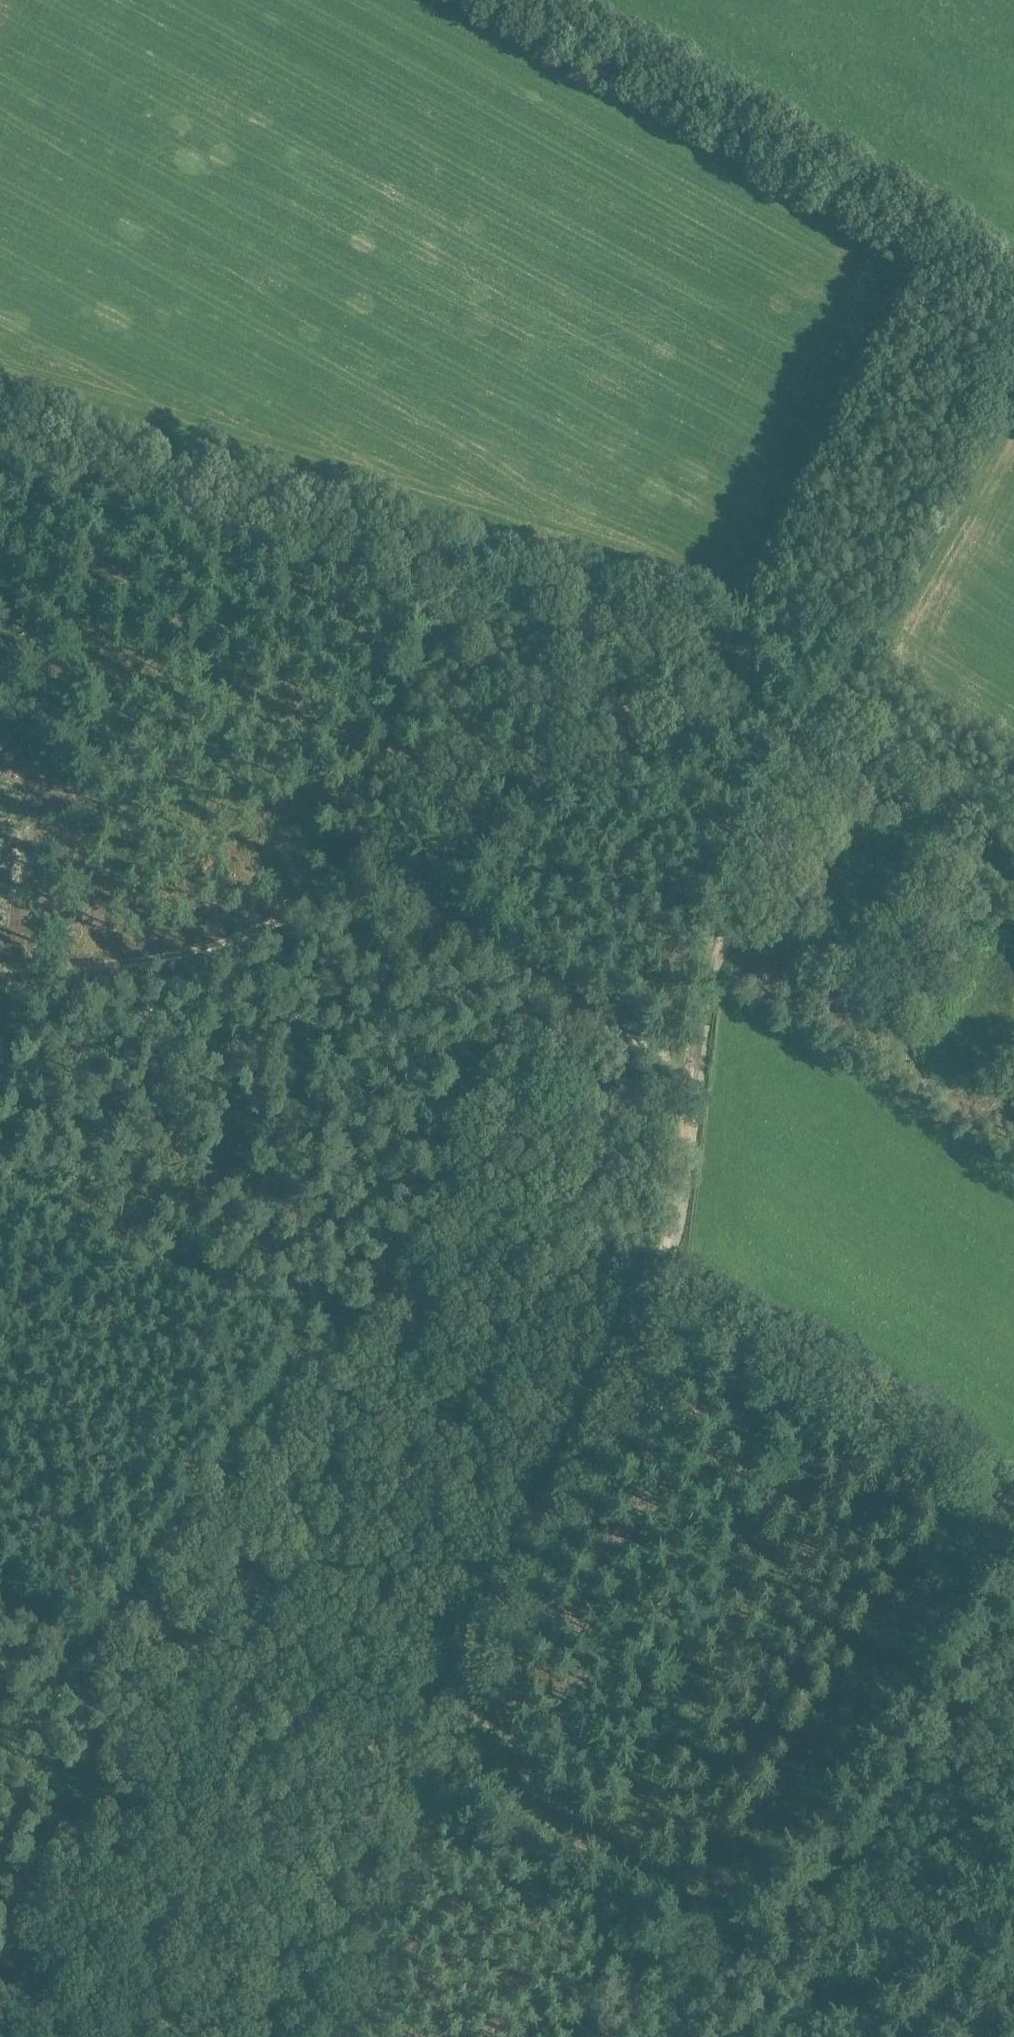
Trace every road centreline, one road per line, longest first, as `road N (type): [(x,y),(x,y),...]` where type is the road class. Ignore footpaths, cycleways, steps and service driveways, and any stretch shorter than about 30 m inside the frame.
road 1 (track): [(810,734),(701,978),(682,1161),(665,1239),(460,1675),(437,1702),(296,1794),(238,1859),(198,1922),(145,2036)]
road 2 (track): [(0,963),(164,963),(376,890),(399,893),(433,905),(609,1019),(701,1065)]
road 3 (track): [(460,1675),(511,1787),(548,1826),(663,1890),(669,1922),(601,2036)]
road 4 (unclassified): [(1013,389),(983,457),(810,734)]
road 5 (track): [(1013,825),(829,702)]

